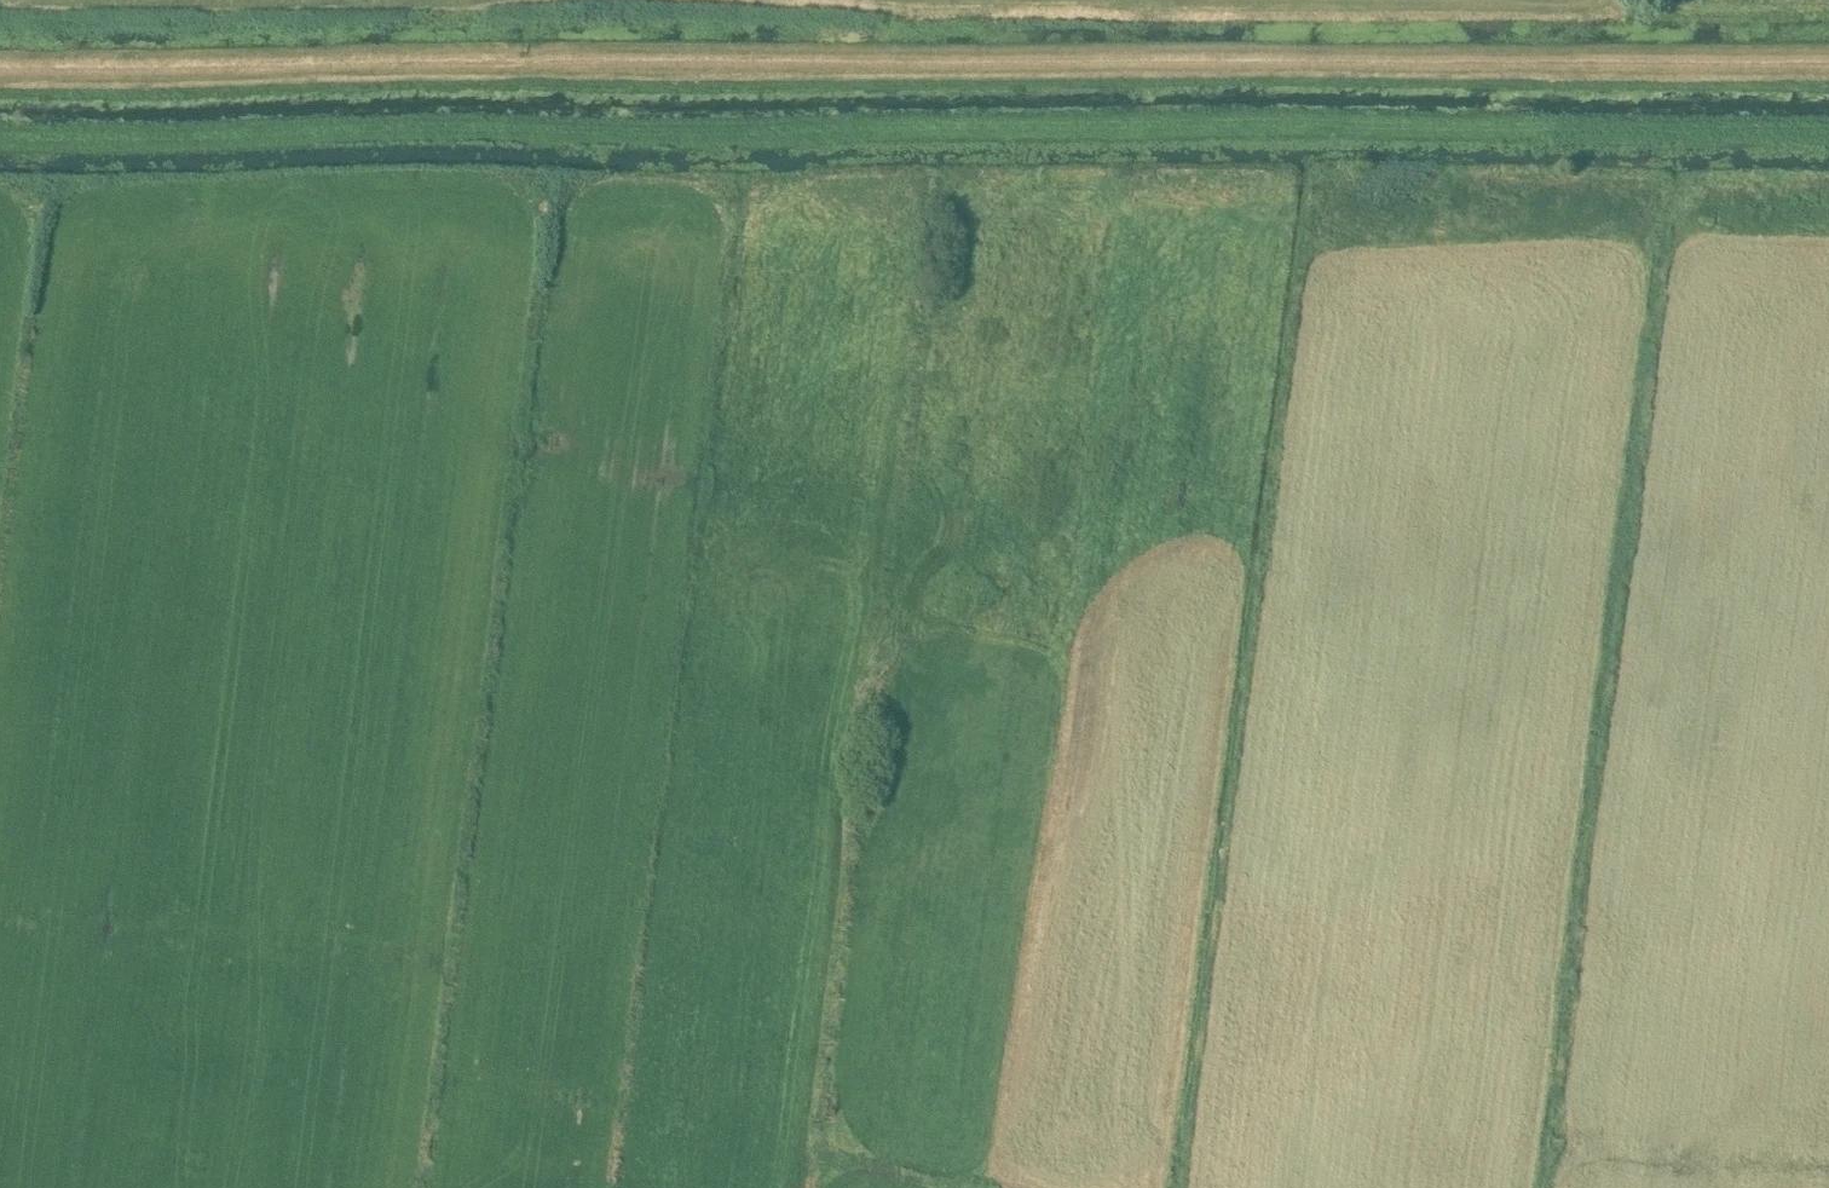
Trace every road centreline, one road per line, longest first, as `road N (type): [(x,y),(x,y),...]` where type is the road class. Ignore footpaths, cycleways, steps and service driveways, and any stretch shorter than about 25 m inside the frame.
road 1 (track): [(0,73),(954,60),(1828,65)]
road 2 (track): [(1828,131),(1268,125),(0,138)]

